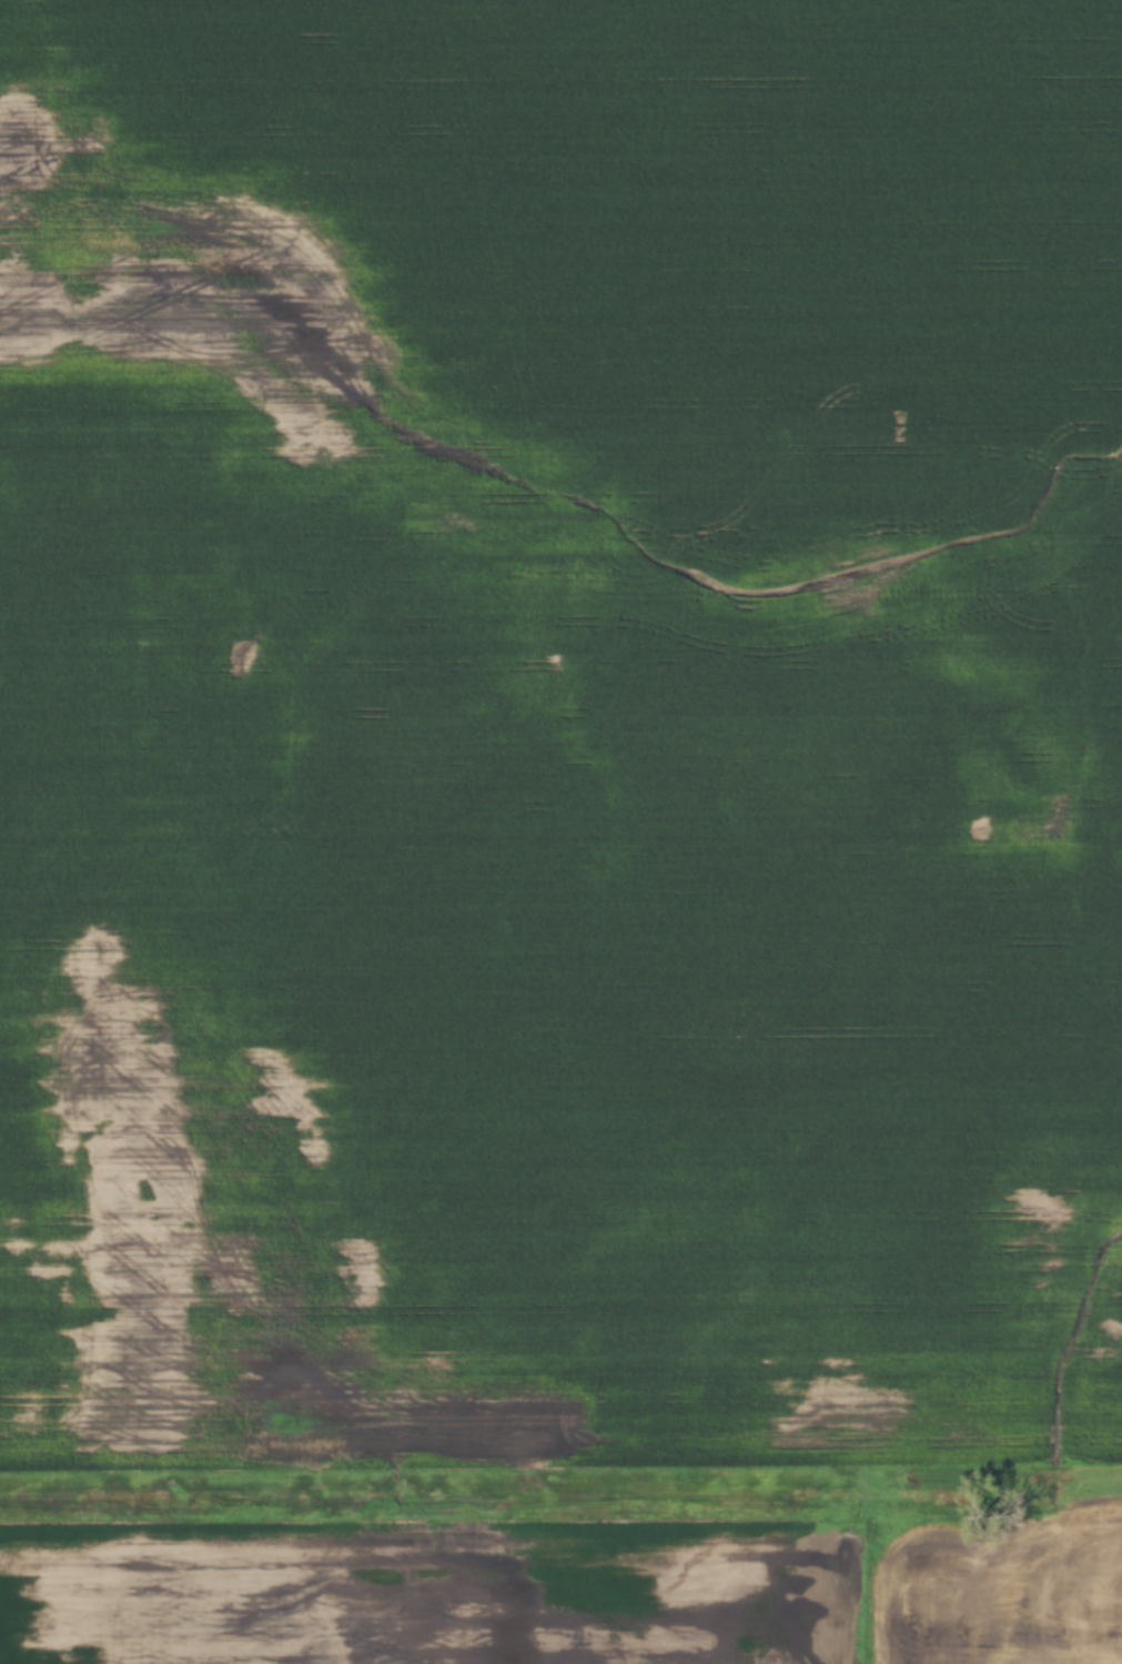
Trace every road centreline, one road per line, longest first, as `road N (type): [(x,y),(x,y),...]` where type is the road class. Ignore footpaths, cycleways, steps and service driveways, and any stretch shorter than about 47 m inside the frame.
road 1 (residential): [(1121,1494),(0,1501)]

